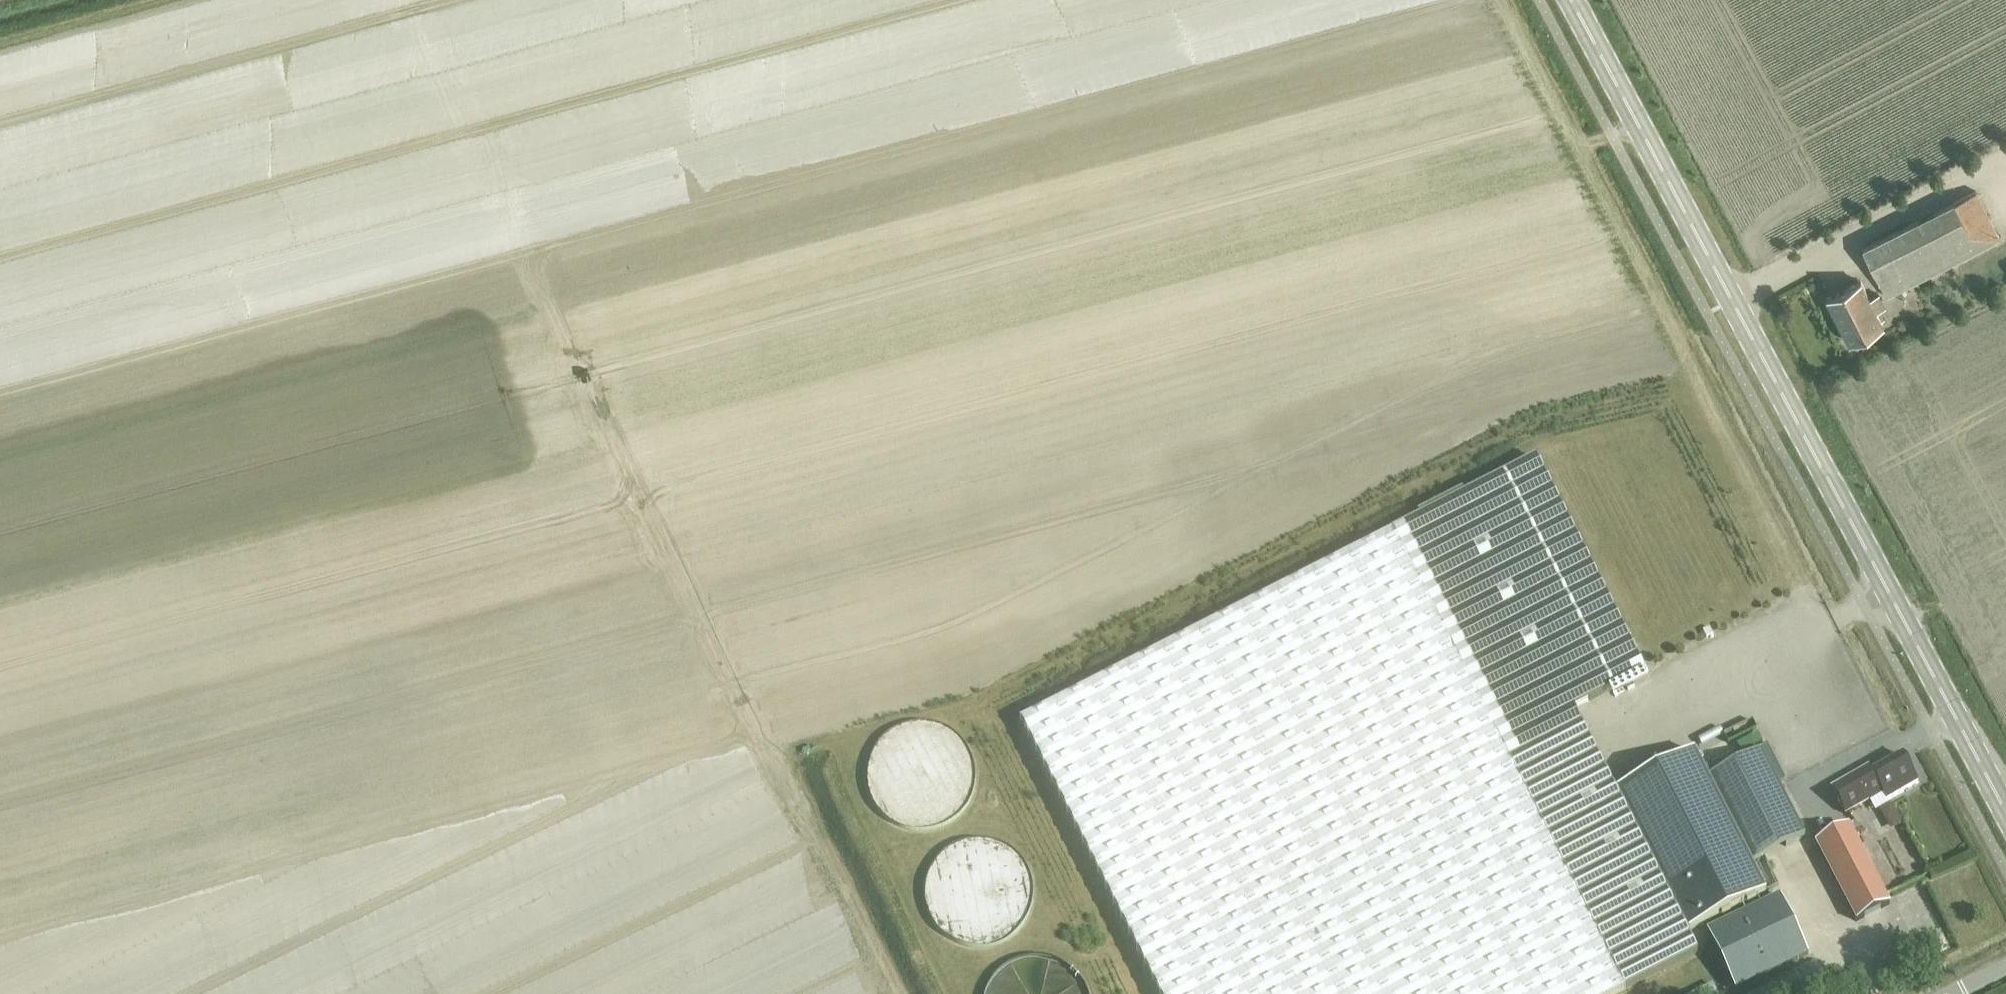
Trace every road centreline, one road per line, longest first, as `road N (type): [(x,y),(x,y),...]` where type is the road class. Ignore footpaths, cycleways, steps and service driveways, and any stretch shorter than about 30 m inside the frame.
road 1 (secondary): [(2005,814),(1571,0)]

